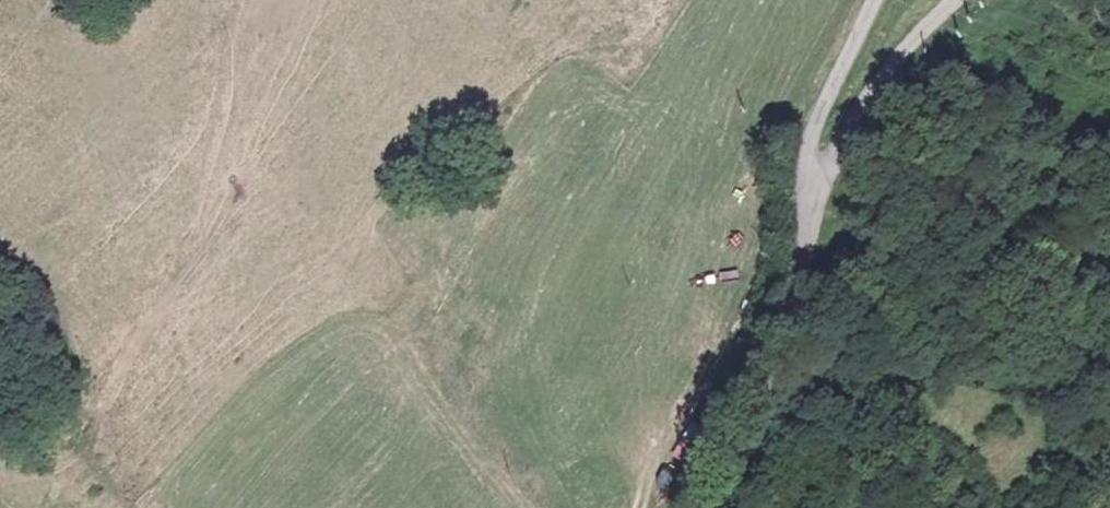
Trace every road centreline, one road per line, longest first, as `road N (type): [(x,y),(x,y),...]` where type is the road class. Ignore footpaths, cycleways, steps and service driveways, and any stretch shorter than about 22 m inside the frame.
road 1 (residential): [(808,212),(803,276),(787,319),(734,452),(693,507)]
road 2 (residential): [(952,0),(883,77),(808,212)]
road 3 (residential): [(872,0),(811,152),(808,212)]

